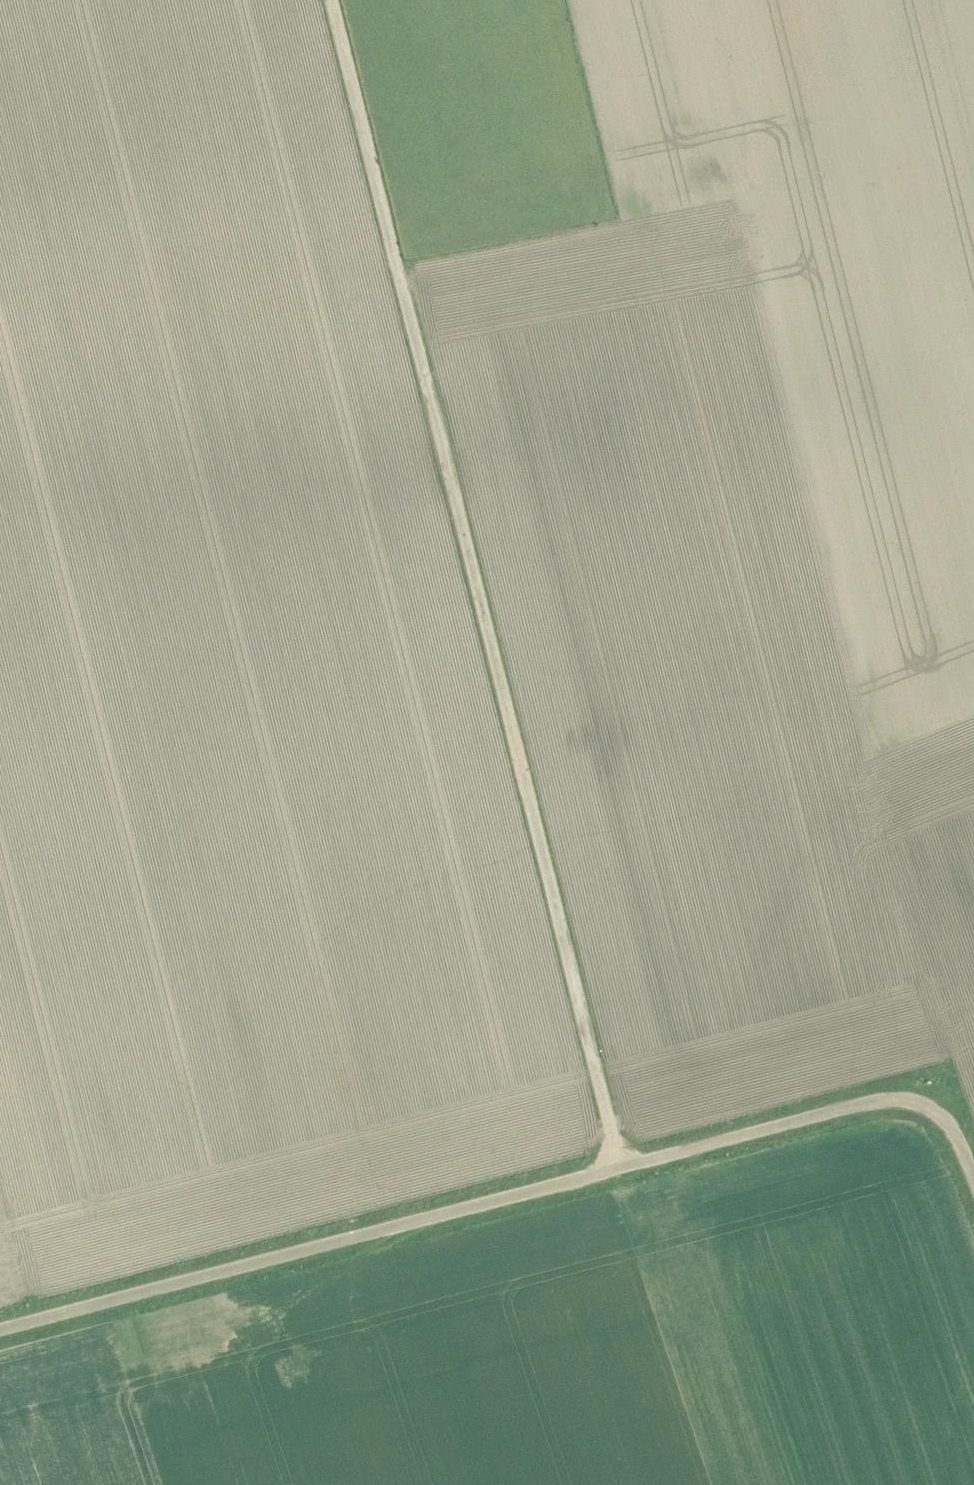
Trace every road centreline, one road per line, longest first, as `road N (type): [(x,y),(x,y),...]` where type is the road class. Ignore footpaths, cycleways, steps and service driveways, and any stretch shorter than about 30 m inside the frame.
road 1 (unclassified): [(973,1179),(961,1140),(932,1108),(898,1100),(0,1331)]

